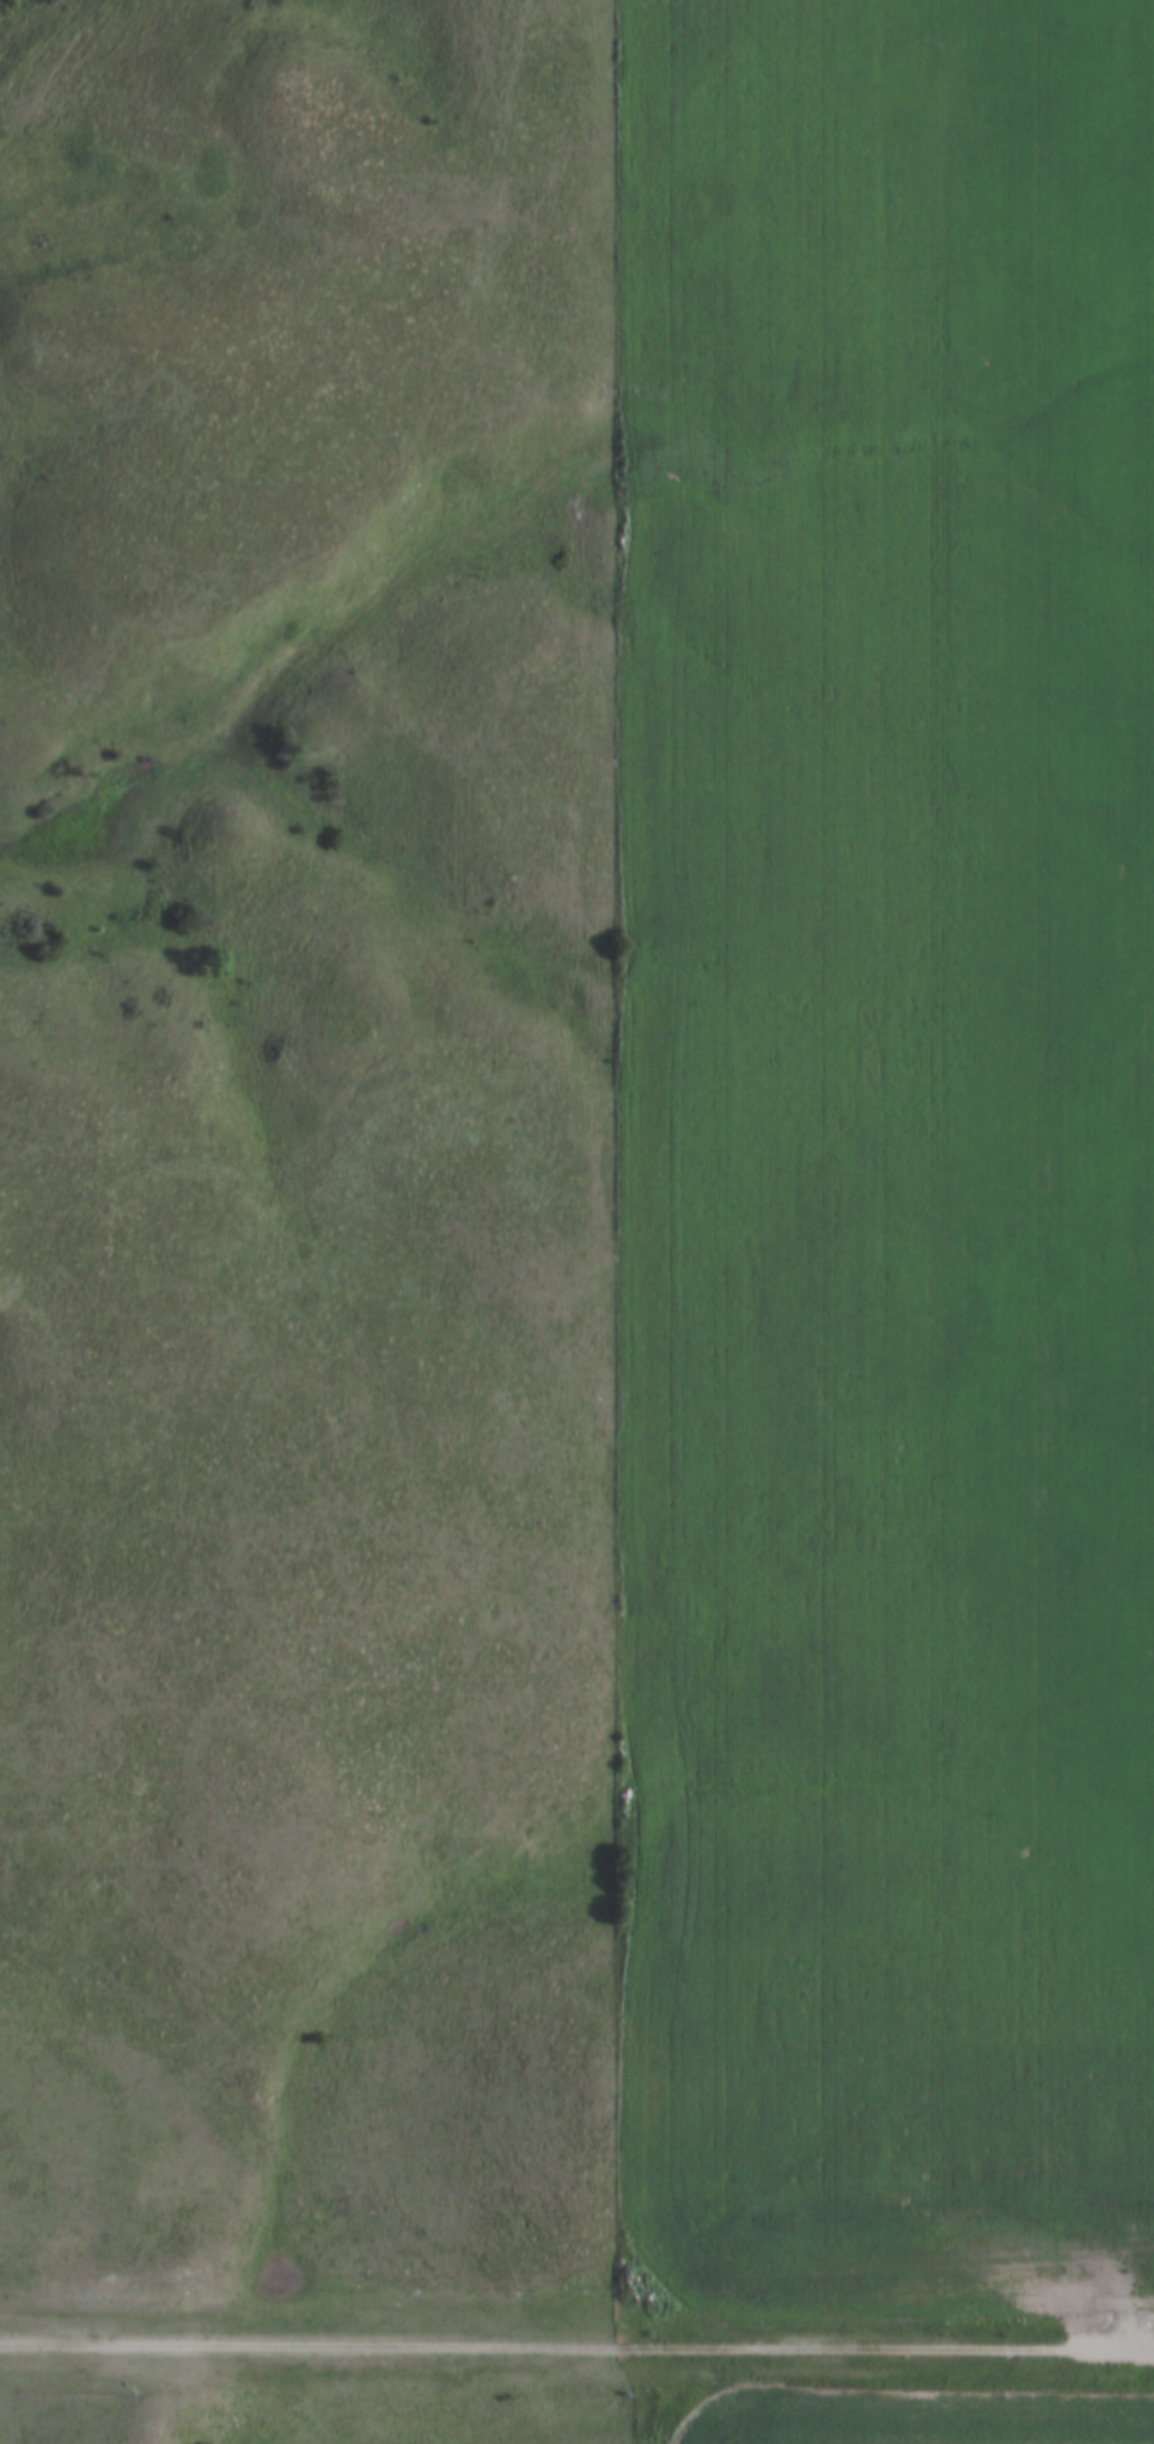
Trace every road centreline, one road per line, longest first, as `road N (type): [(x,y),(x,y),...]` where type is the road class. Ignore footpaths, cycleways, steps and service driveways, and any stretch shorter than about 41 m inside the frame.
road 1 (track): [(1153,2348),(0,2342)]

